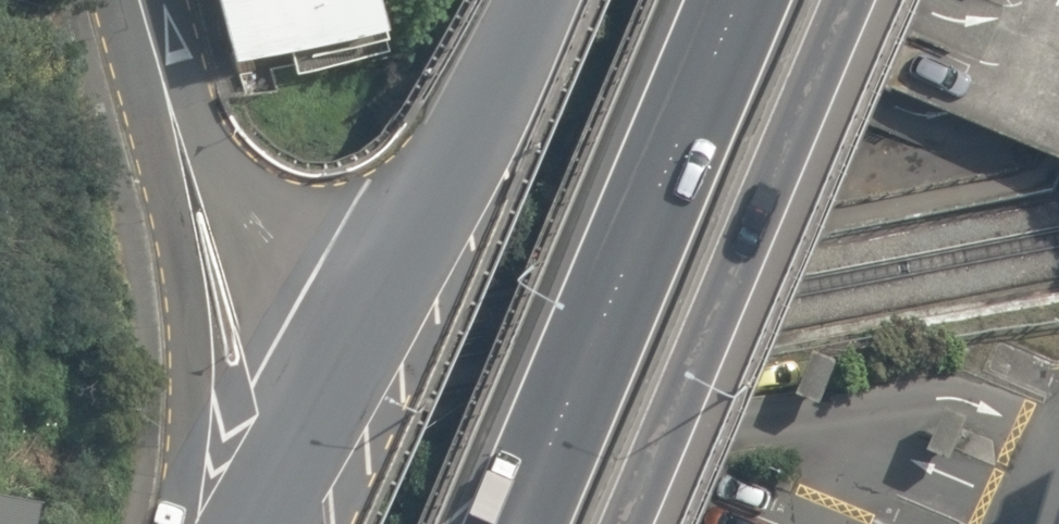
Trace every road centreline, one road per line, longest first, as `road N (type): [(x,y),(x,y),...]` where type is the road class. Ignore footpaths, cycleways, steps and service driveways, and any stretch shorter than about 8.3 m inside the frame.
road 1 (motorway): [(512,523),(738,0)]
road 2 (motorway): [(860,0),(639,523)]
road 3 (residential): [(201,523),(202,347),(178,209),(170,106)]
road 4 (motorway): [(383,315),(538,0)]
road 5 (residential): [(170,106),(261,255),(383,315)]
road 6 (tertiary): [(284,523),(383,315)]

